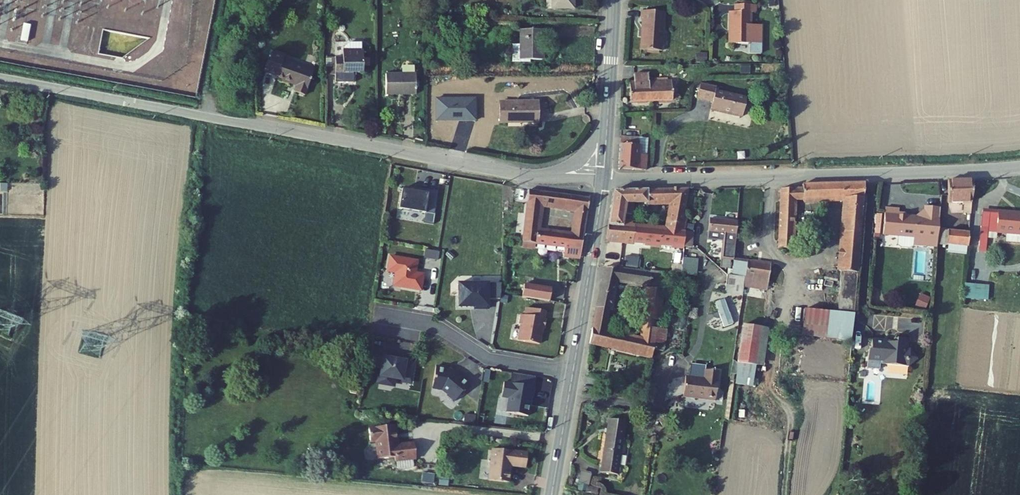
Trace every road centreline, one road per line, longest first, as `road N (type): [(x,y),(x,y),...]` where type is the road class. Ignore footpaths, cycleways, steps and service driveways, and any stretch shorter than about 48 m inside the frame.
road 1 (unclassified): [(0,78),(530,177)]
road 2 (unclassified): [(604,176),(1019,167)]
road 3 (residential): [(378,317),(441,329),(492,361),(573,373)]
road 4 (tertiary): [(604,176),(573,373)]
road 5 (tertiary): [(614,0),(608,127)]

